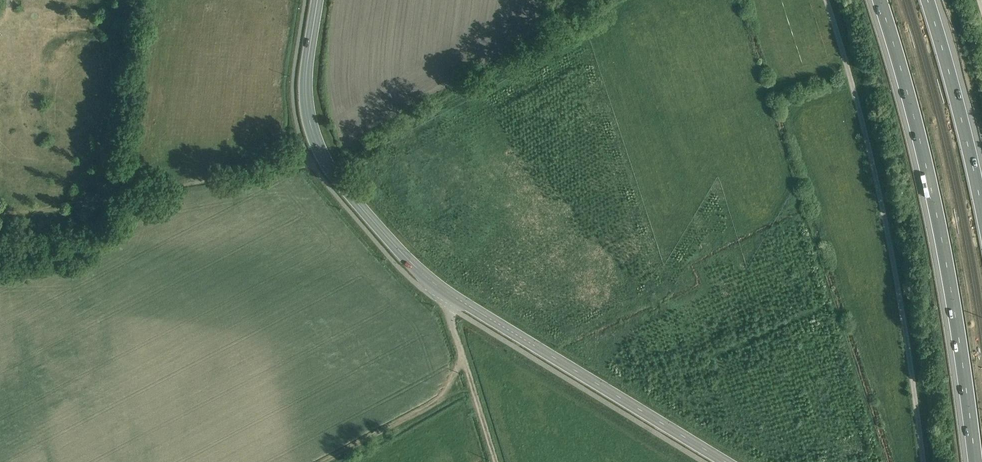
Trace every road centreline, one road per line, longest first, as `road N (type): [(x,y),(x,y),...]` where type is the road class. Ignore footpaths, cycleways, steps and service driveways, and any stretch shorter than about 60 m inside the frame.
road 1 (tertiary): [(318,0),(308,109),(339,184),(423,277),(723,461)]
road 2 (unclassified): [(828,0),(892,253),(924,461)]
road 3 (motorway): [(880,0),(929,178),(975,461)]
road 4 (motorway): [(981,209),(928,0)]
road 5 (track): [(449,295),(495,461)]

